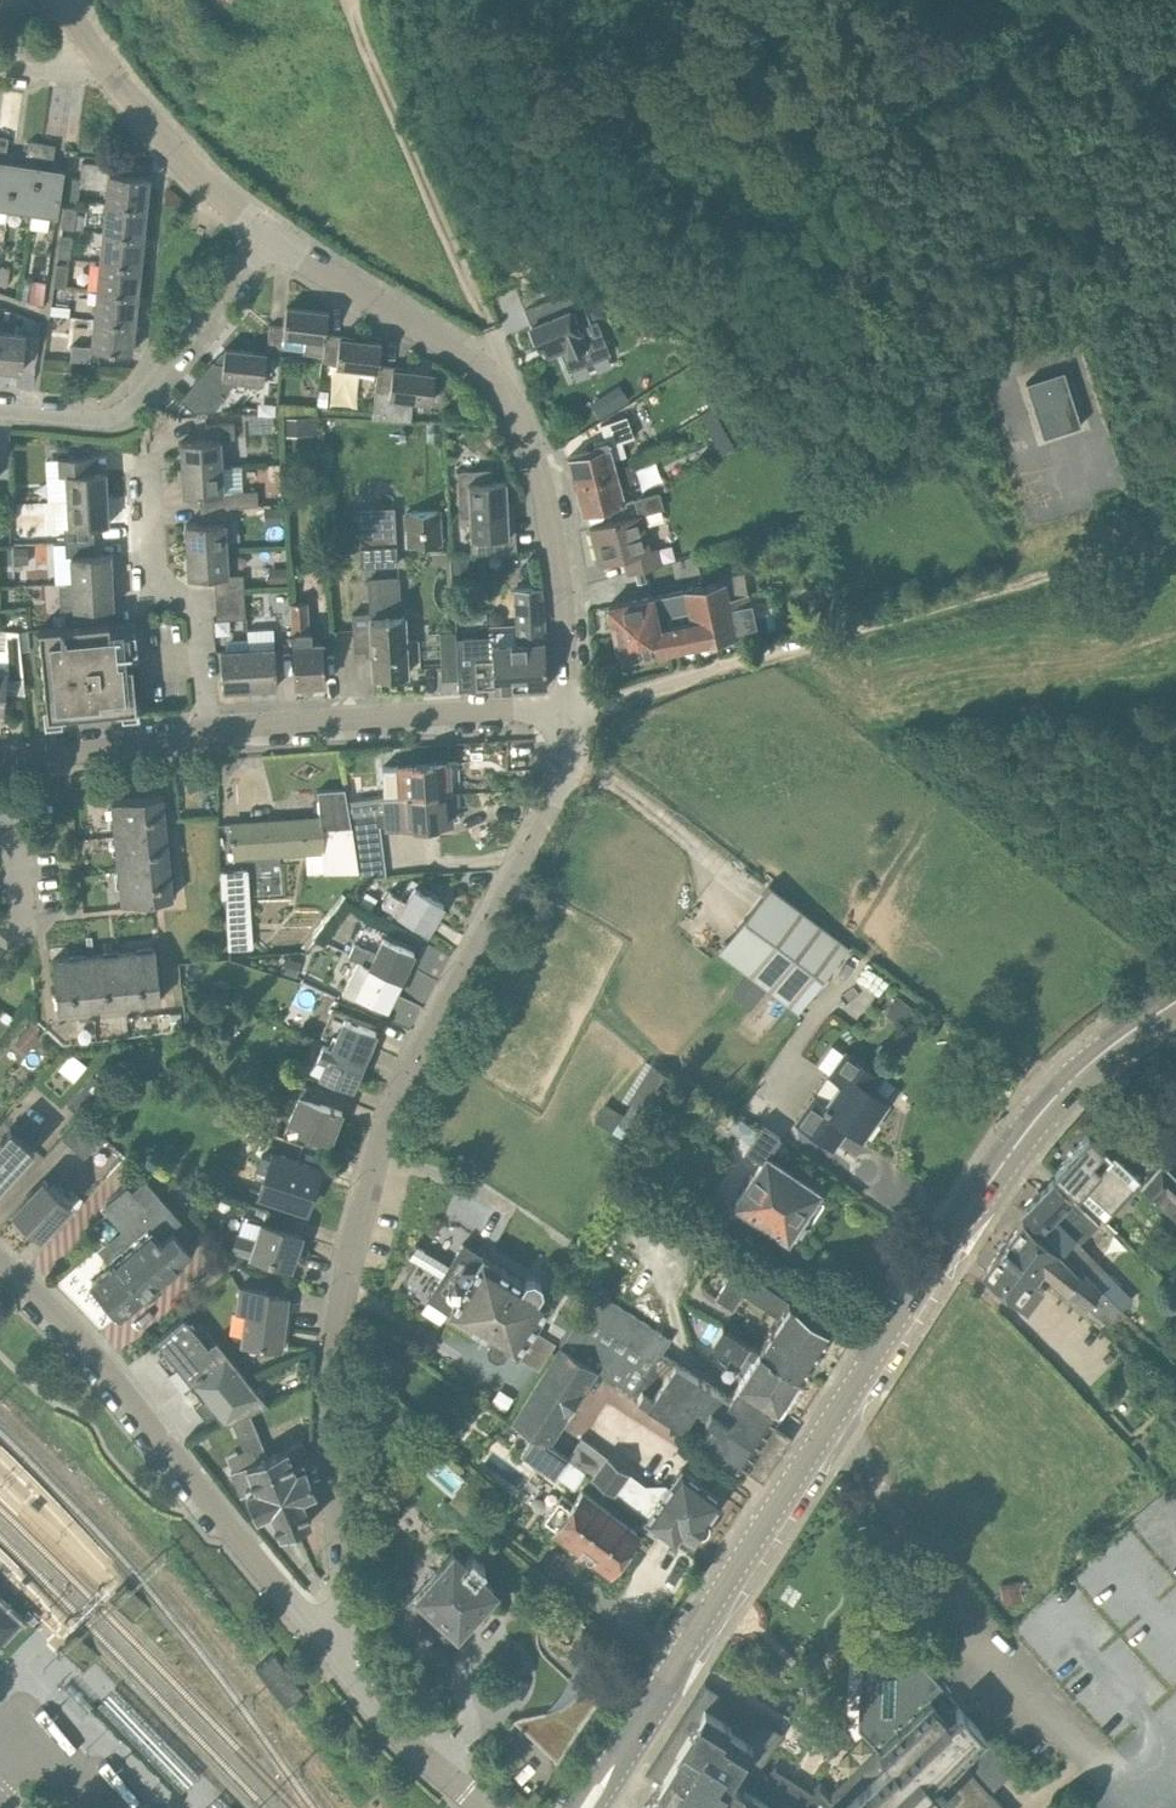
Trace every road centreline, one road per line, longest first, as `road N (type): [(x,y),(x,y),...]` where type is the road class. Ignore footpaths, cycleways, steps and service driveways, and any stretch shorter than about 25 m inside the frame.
road 1 (residential): [(347,1674),(331,1415),(351,1263),(408,1077),(550,806),(567,760),(569,707)]
road 2 (secondary): [(587,1807),(1008,1155),(1090,1062),(1175,1003)]
road 3 (residential): [(569,707),(556,549),(542,480),(508,395),(481,368),(272,236)]
road 4 (residential): [(347,1674),(121,1389),(0,1263)]
road 5 (track): [(754,660),(1175,537)]
road 6 (track): [(501,383),(490,328),(349,0)]
road 7 (residential): [(208,733),(569,707)]
road 8 (residential): [(0,412),(86,421),(122,413),(272,236)]
road 9 (residential): [(149,457),(155,573),(201,615),(208,733)]
road 10 (residential): [(272,236),(173,152),(93,58)]
road 11 (track): [(800,647),(817,671),(847,690),(1005,672)]
road 12 (residential): [(0,760),(208,733)]
road 13 (residential): [(484,1807),(414,1754),(347,1674)]
road 14 (residential): [(569,707),(754,660)]

